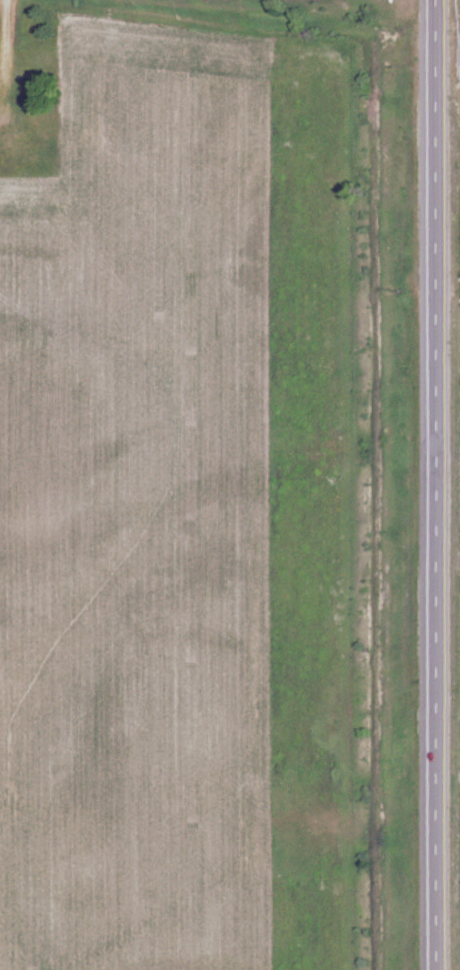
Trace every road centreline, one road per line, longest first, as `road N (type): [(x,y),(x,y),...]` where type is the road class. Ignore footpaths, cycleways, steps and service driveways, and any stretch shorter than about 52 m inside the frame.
road 1 (motorway): [(436,0),(440,969)]

